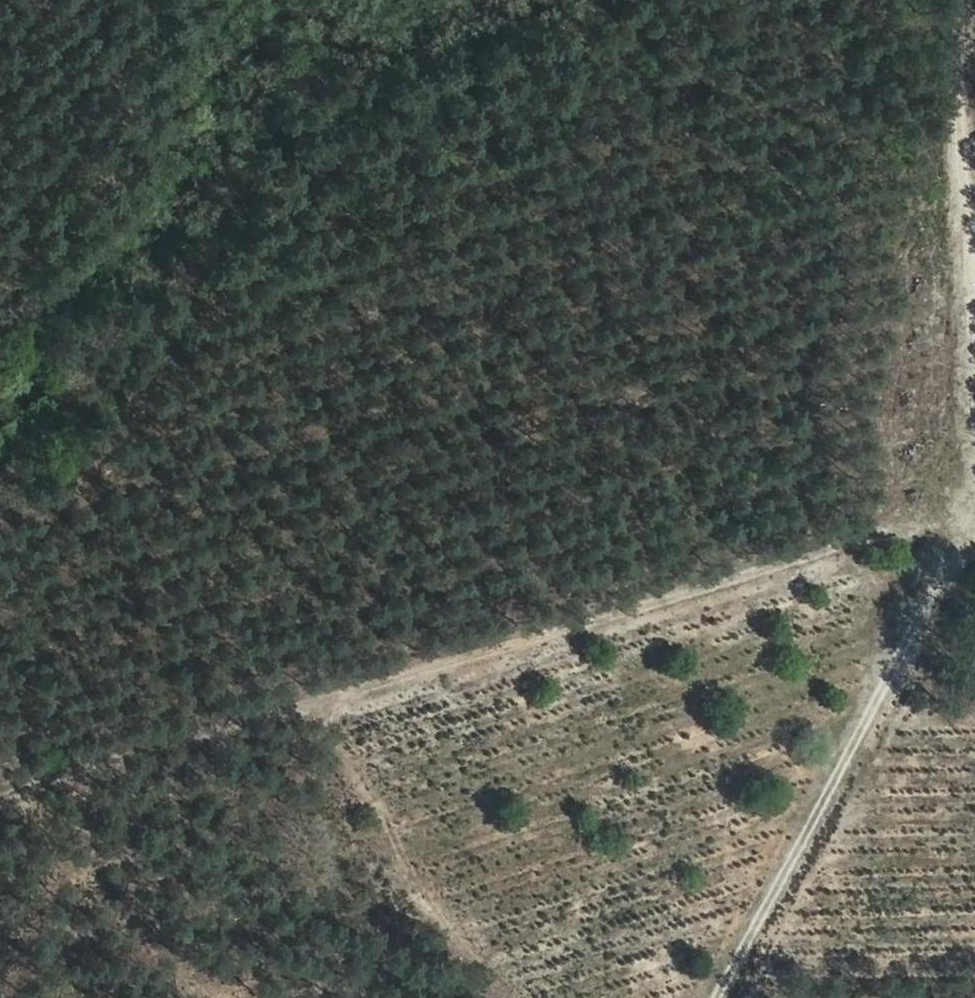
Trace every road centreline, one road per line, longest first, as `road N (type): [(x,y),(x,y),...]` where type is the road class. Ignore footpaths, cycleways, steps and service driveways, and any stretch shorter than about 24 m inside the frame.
road 1 (track): [(974,538),(37,773),(0,793)]
road 2 (track): [(712,997),(951,544)]
road 3 (track): [(974,144),(966,0)]

